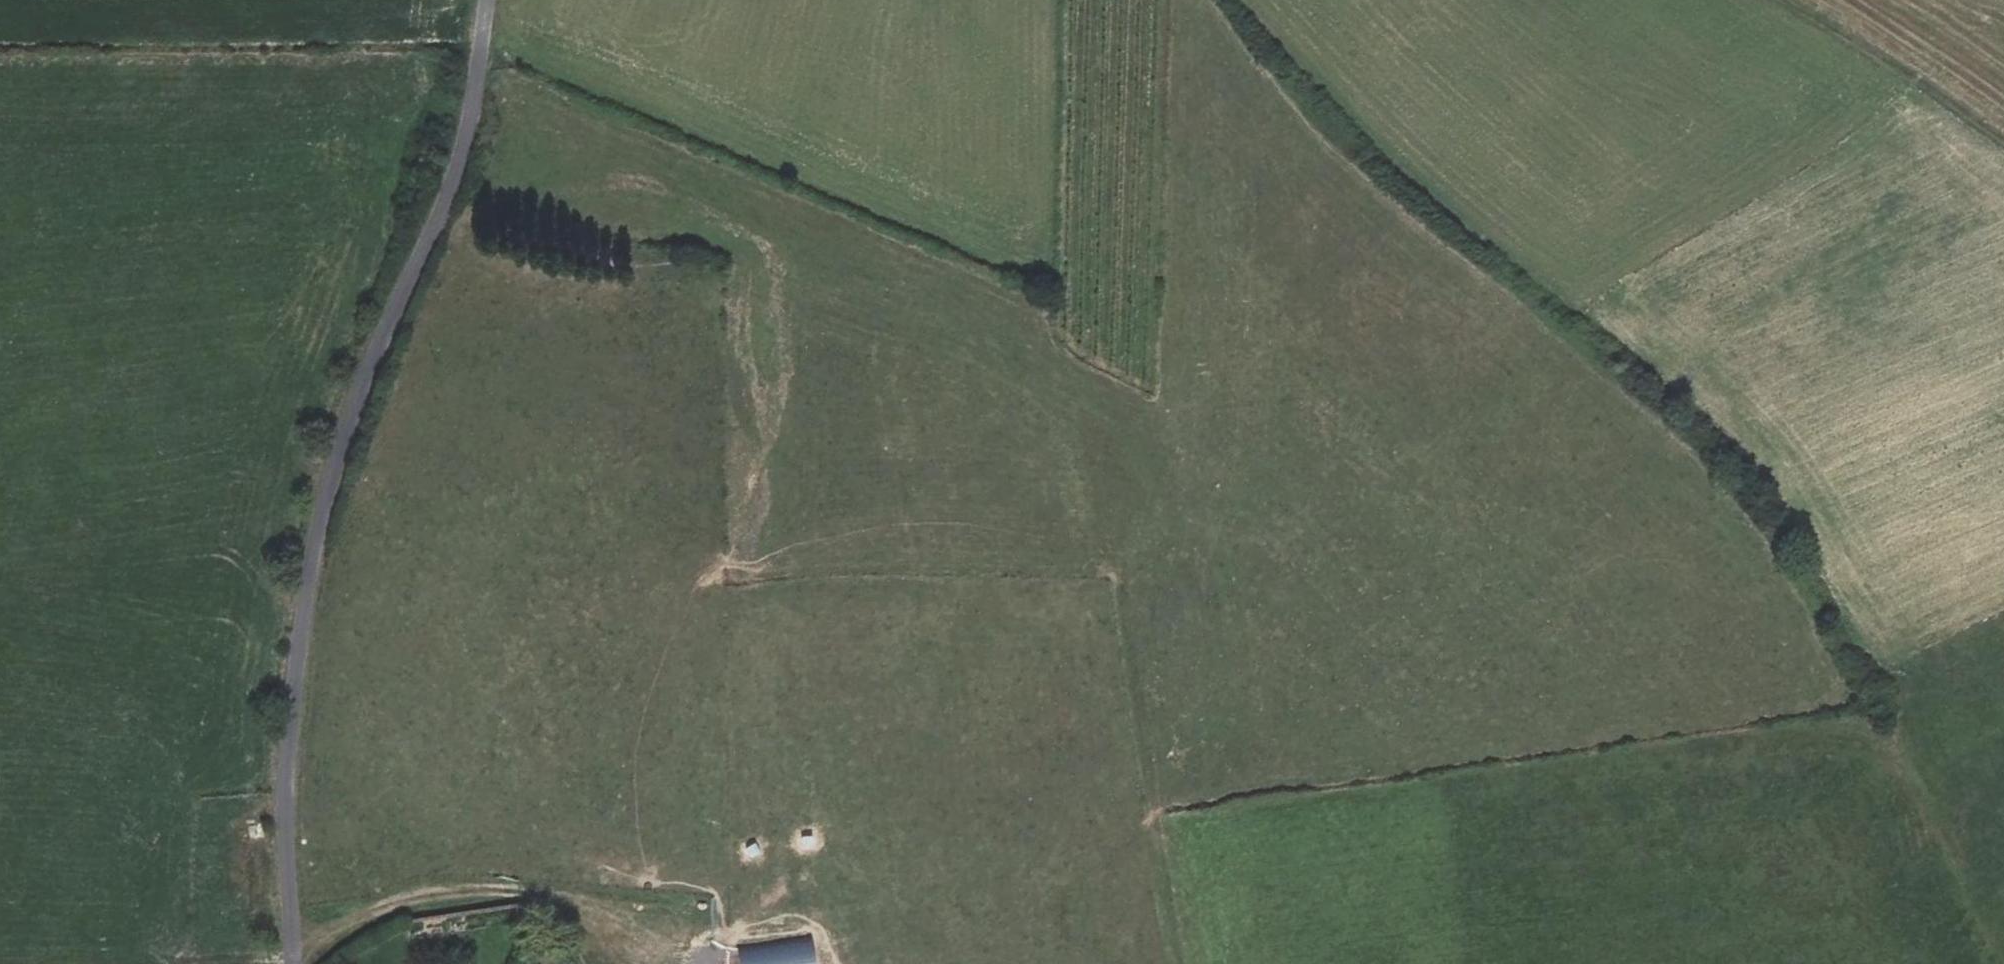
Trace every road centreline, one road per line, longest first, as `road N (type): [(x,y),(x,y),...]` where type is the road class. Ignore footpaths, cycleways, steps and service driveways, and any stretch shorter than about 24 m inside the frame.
road 1 (unclassified): [(488,0),(473,109),(448,191),(339,447),(311,565),(285,795),(294,963)]
road 2 (track): [(2003,138),(1789,0)]

